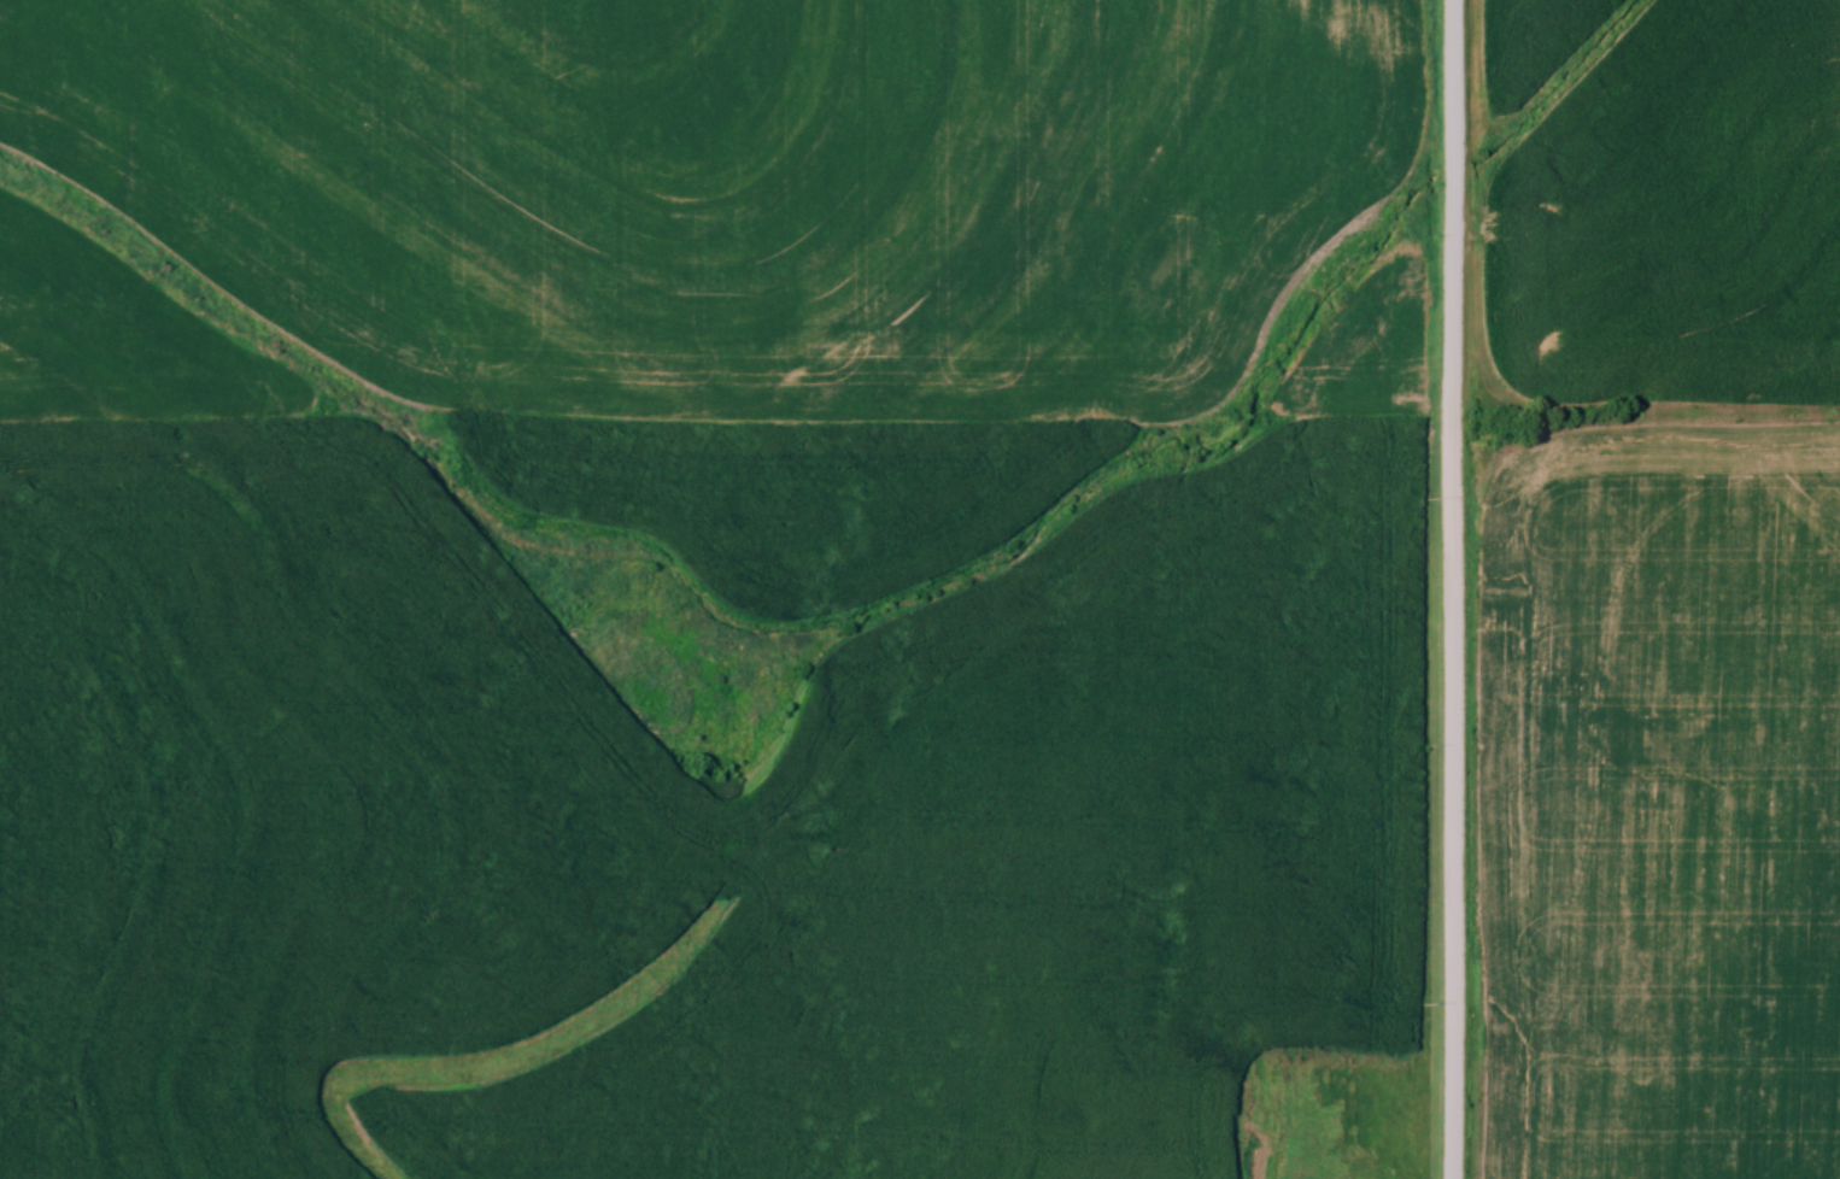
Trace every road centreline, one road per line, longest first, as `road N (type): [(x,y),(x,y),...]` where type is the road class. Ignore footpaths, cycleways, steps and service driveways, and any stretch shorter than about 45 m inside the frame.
road 1 (residential): [(1454,0),(1456,1178)]

